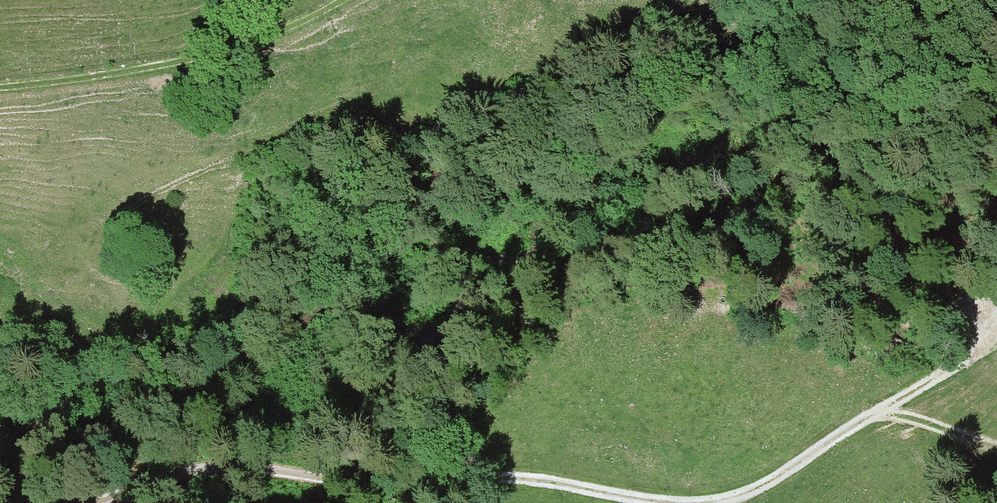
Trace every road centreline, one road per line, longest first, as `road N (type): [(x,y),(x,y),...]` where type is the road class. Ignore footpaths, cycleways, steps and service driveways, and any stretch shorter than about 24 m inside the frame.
road 1 (track): [(75,502),(171,475),(243,468),(423,480),(506,471),(642,498),(719,499),(789,473),(882,401),(947,370),(996,325)]
road 2 (track): [(0,92),(199,62),(347,0)]
road 3 (track): [(882,401),(947,435),(996,442)]

